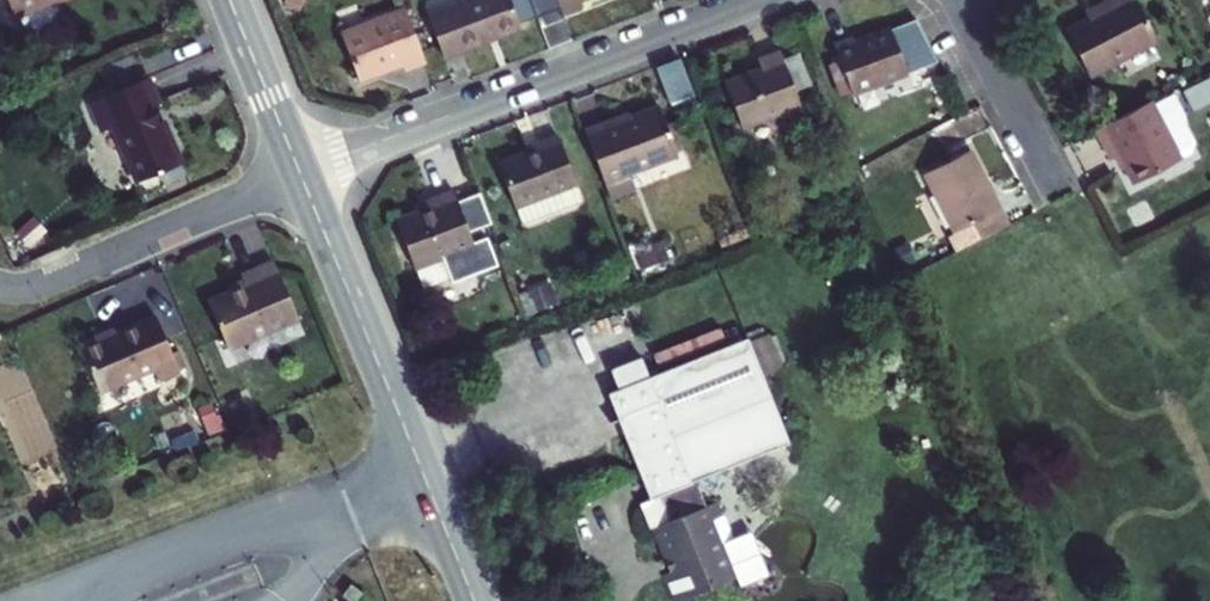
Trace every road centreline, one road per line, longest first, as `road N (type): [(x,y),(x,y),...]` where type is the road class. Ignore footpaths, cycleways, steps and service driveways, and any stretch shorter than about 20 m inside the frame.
road 1 (residential): [(756,0),(300,173)]
road 2 (tertiary): [(300,173),(474,600)]
road 3 (residential): [(300,173),(99,259)]
road 4 (residential): [(970,0),(981,43),(1044,171)]
road 5 (tertiary): [(230,0),(300,173)]

